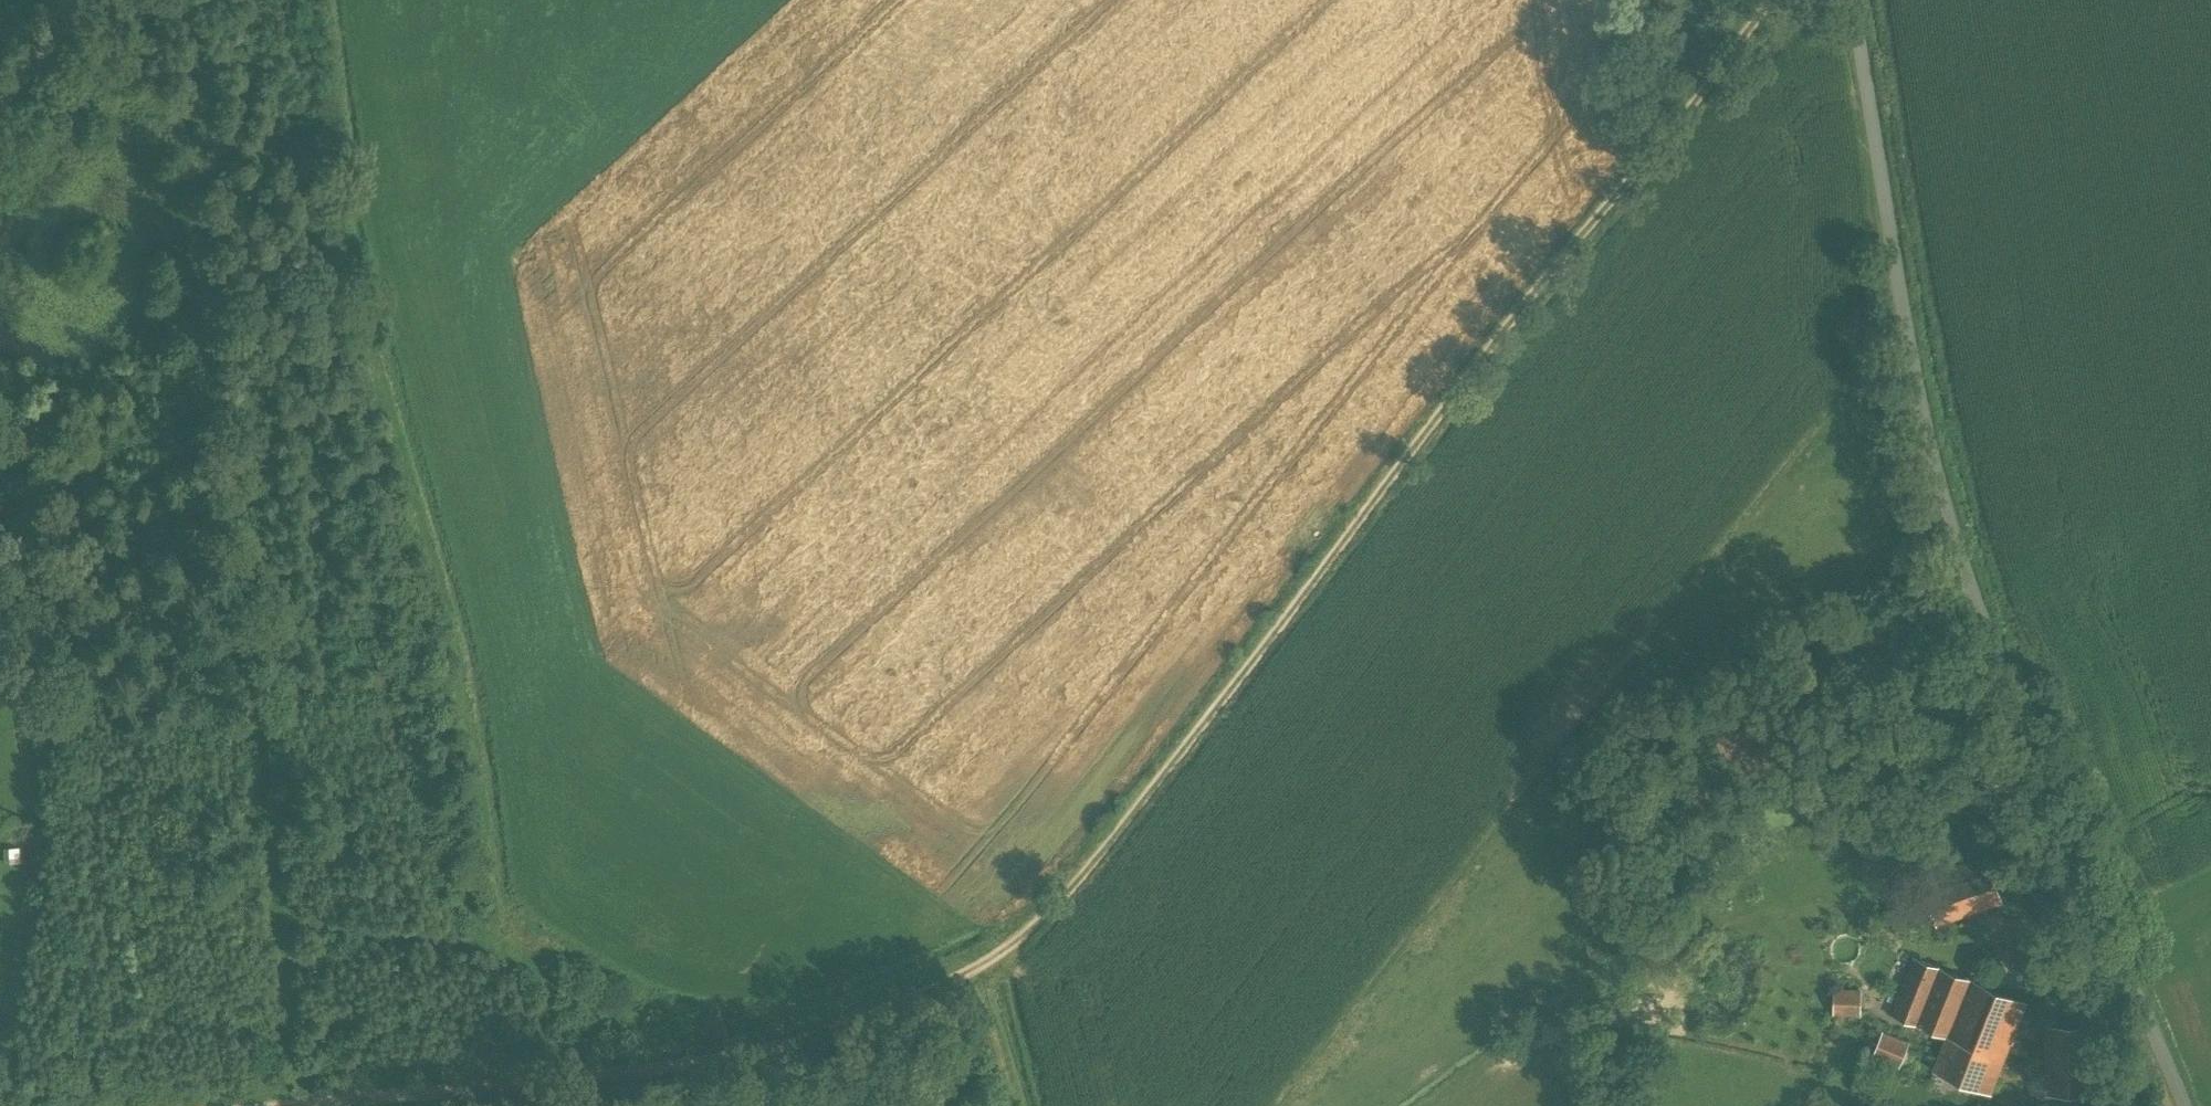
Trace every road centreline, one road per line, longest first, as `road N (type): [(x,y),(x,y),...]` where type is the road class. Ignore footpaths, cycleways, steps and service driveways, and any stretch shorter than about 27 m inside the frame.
road 1 (track): [(328,1105),(781,1057),(1082,879),(1572,243),(1779,0)]
road 2 (unclassified): [(2185,1105),(1957,543),(1909,337),(1850,0)]
road 3 (unclassified): [(0,100),(82,0)]

